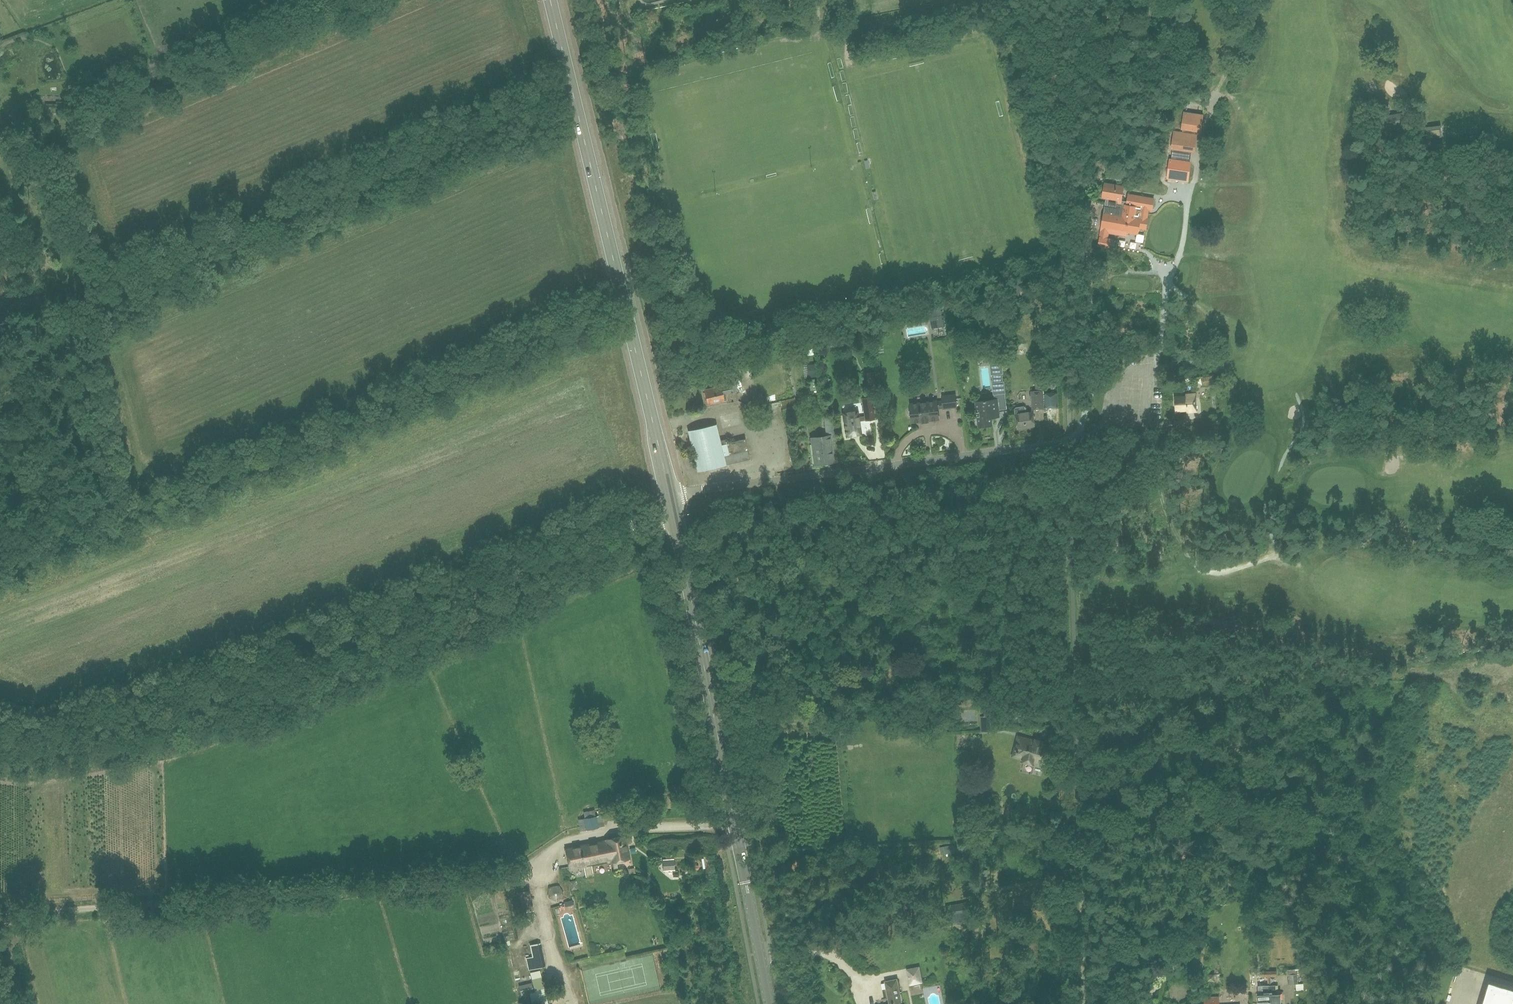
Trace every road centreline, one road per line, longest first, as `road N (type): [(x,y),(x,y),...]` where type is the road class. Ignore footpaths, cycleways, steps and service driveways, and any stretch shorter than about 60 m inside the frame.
road 1 (track): [(0,914),(516,875),(575,837),(631,827),(735,825)]
road 2 (unclassified): [(0,743),(86,742),(493,587),(670,506)]
road 3 (secondary): [(670,506),(551,0)]
road 4 (secondary): [(769,1003),(670,506)]
road 5 (unclassified): [(670,506),(705,489),(1158,426)]

